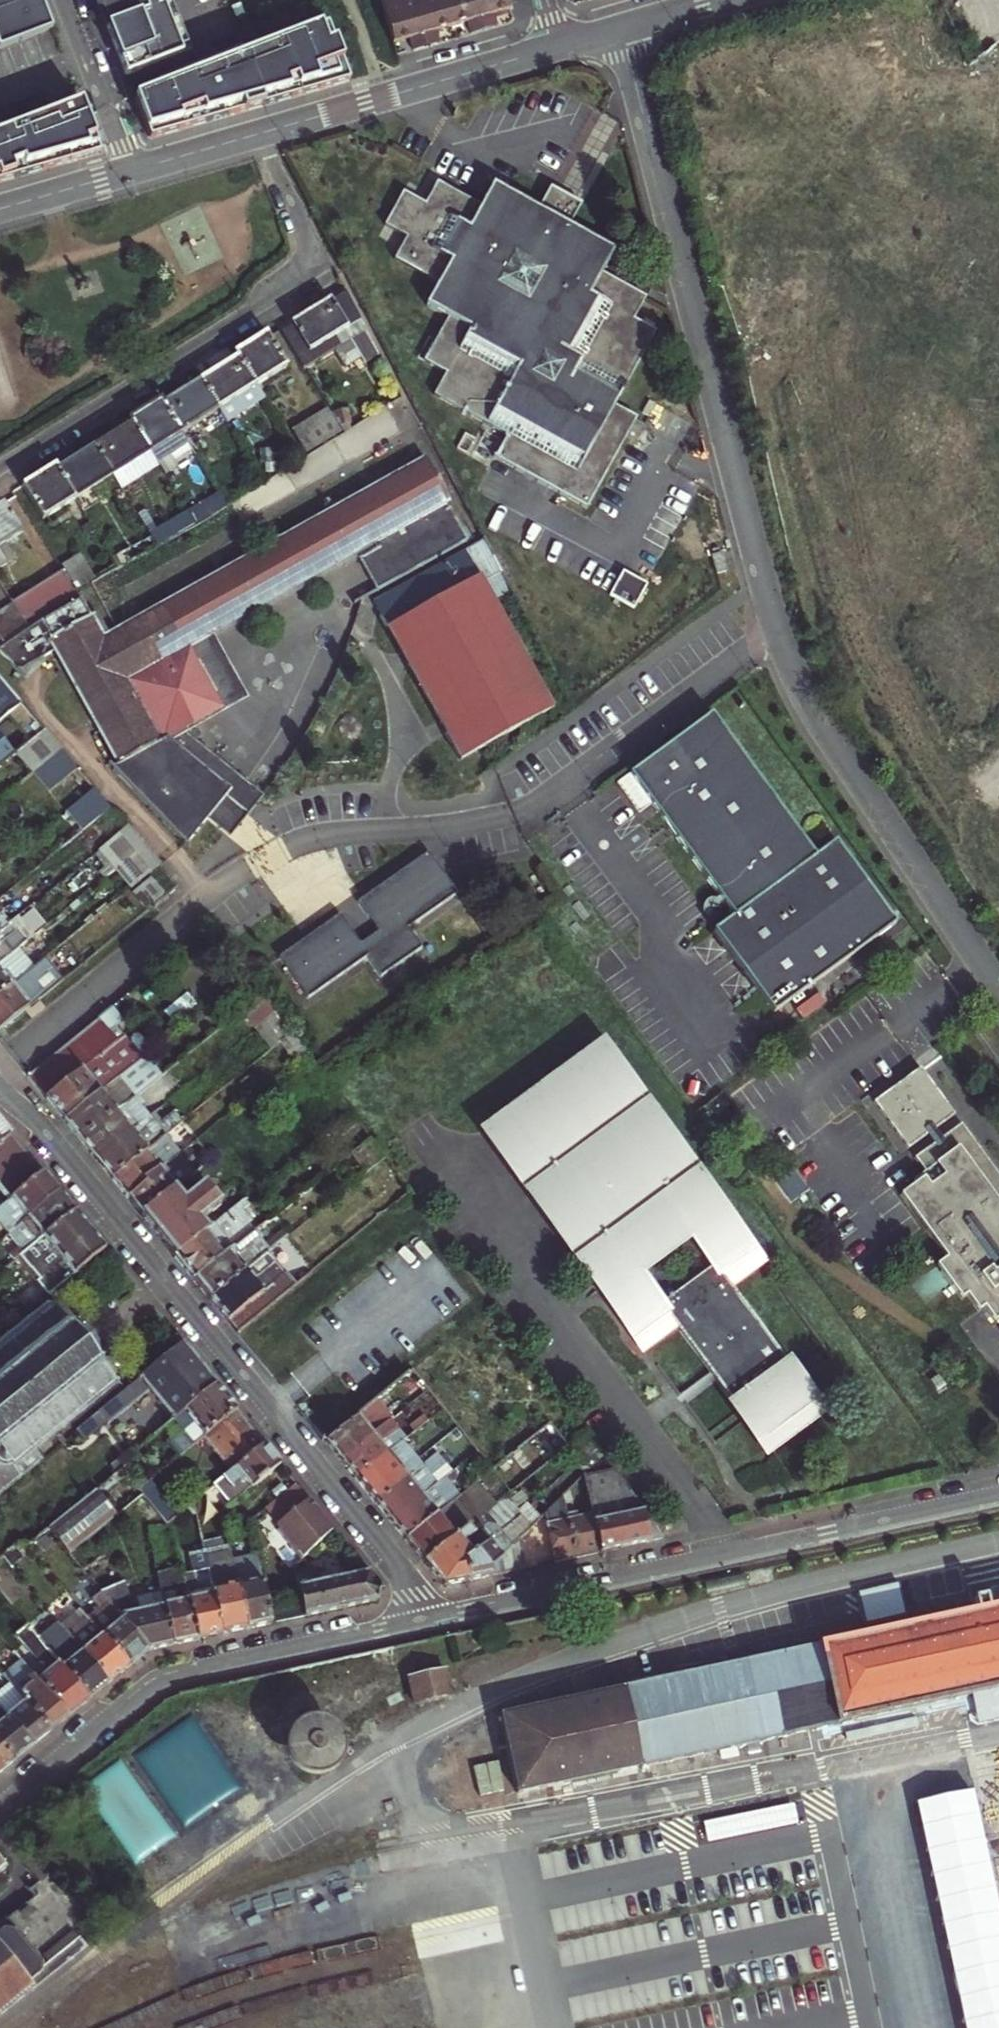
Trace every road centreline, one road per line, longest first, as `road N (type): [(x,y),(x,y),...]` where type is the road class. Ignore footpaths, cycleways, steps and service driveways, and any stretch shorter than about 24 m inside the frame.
road 1 (residential): [(998,986),(825,733),(790,664),(622,32)]
road 2 (residential): [(0,1083),(43,1123),(400,1565),(426,1623)]
road 3 (tertiary): [(998,1500),(426,1623)]
road 4 (residential): [(0,460),(322,266),(262,137)]
road 5 (tertiary): [(426,1623),(160,1685),(0,1813)]
road 6 (tertiary): [(262,137),(557,51)]
road 7 (residential): [(132,174),(64,0)]
road 8 (tertiary): [(0,213),(132,174)]
road 9 (tertiary): [(132,174),(262,137)]

